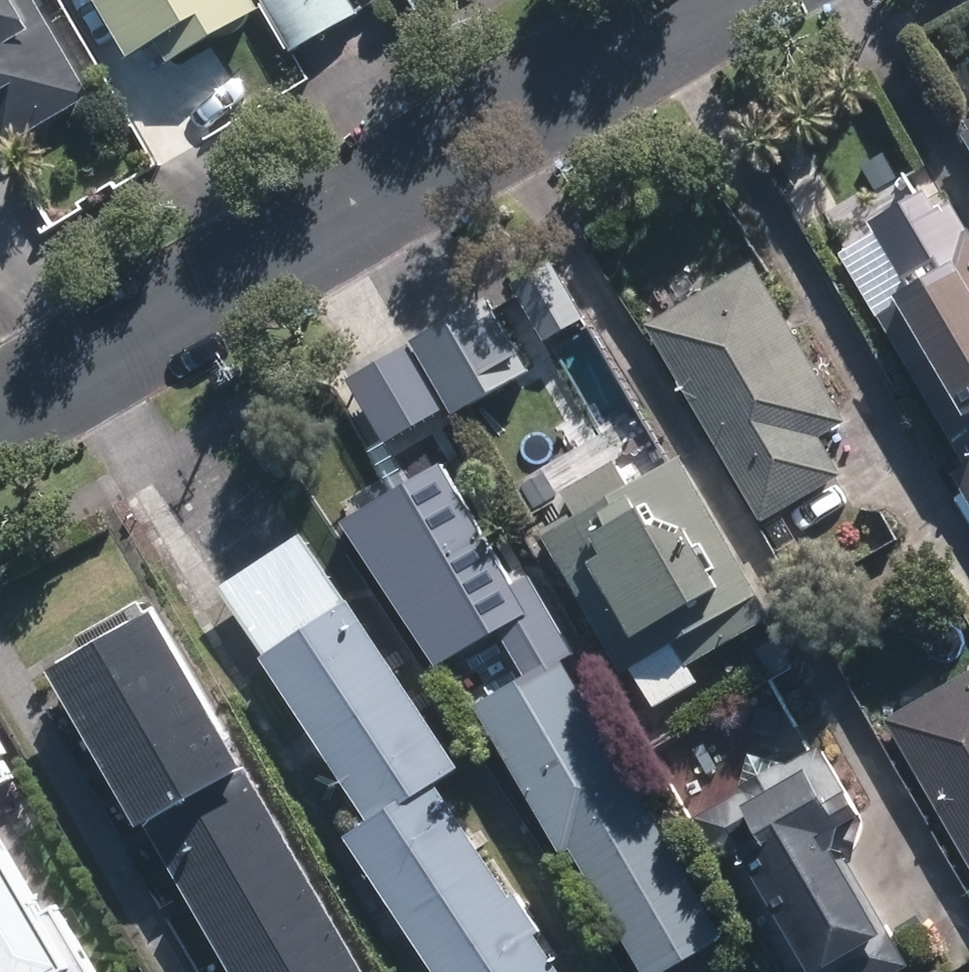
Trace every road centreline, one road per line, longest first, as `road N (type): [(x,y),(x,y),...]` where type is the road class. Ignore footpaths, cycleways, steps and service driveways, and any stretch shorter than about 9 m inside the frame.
road 1 (residential): [(0,407),(704,0)]

